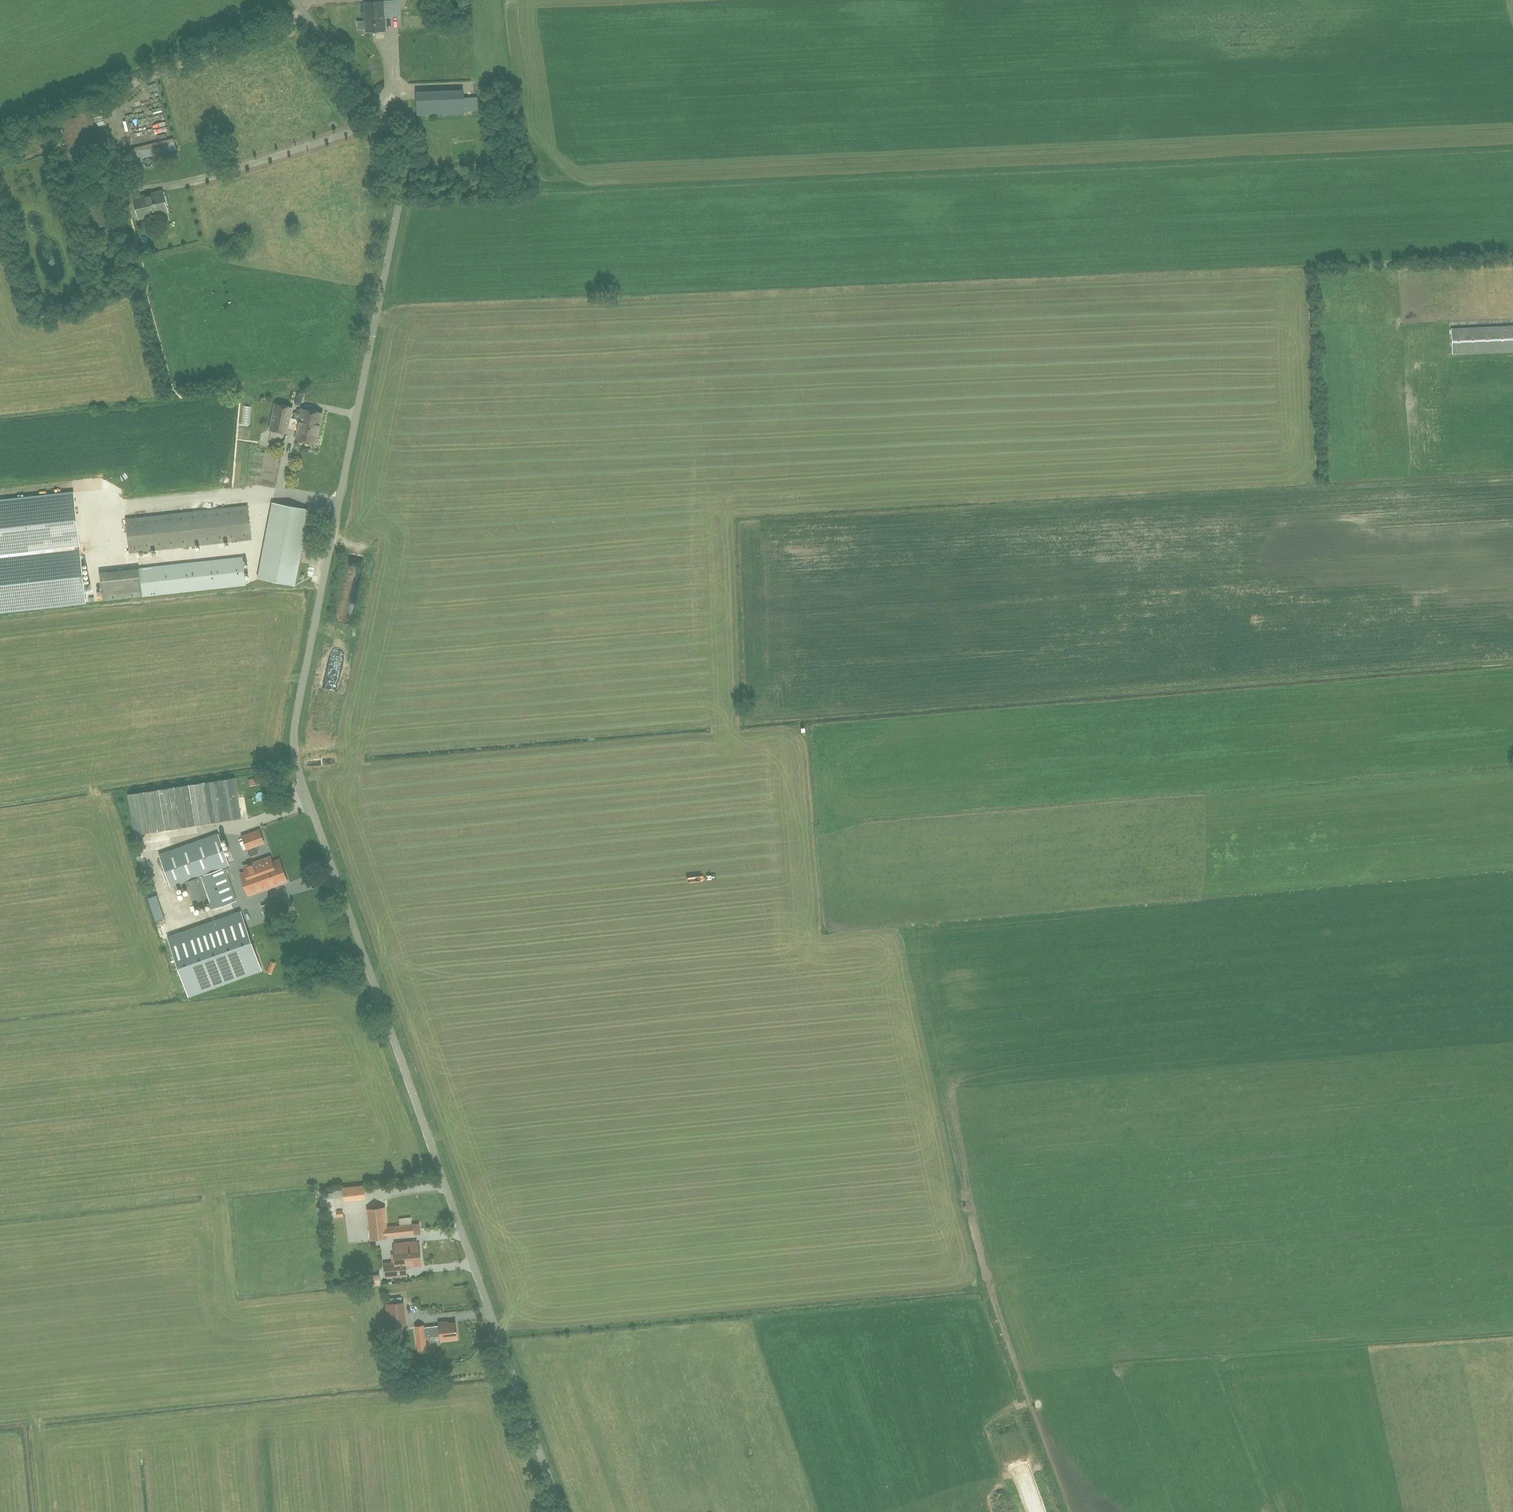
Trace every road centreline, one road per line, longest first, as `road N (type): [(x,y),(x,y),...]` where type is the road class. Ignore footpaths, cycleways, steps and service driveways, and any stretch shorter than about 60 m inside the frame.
road 1 (unclassified): [(561,1511),(294,746),(407,176),(399,146),(296,0)]

